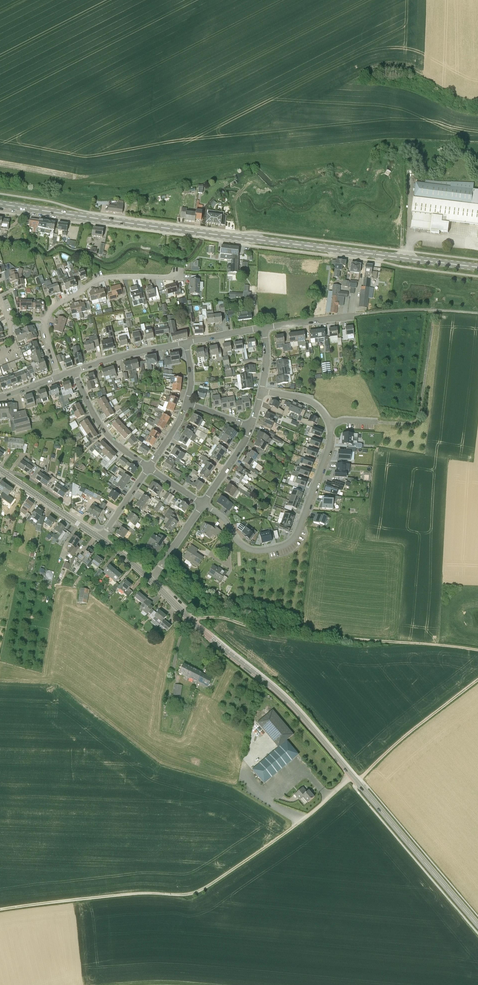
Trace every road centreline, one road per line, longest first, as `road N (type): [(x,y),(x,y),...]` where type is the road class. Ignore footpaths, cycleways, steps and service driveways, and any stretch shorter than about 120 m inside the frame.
road 1 (primary): [(477,267),(0,203)]
road 2 (tertiary): [(477,925),(295,708),(151,580)]
road 3 (track): [(352,776),(197,891),(0,910)]
road 4 (track): [(190,619),(477,650)]
road 5 (residential): [(330,425),(295,536),(255,551),(231,531)]
road 6 (track): [(477,680),(356,781)]
road 7 (track): [(378,422),(410,424),(419,416),(435,310)]
road 8 (residential): [(45,320),(103,278),(177,277)]
road 9 (residential): [(149,468),(110,437),(74,371)]
road 10 (tertiary): [(101,539),(0,470)]

